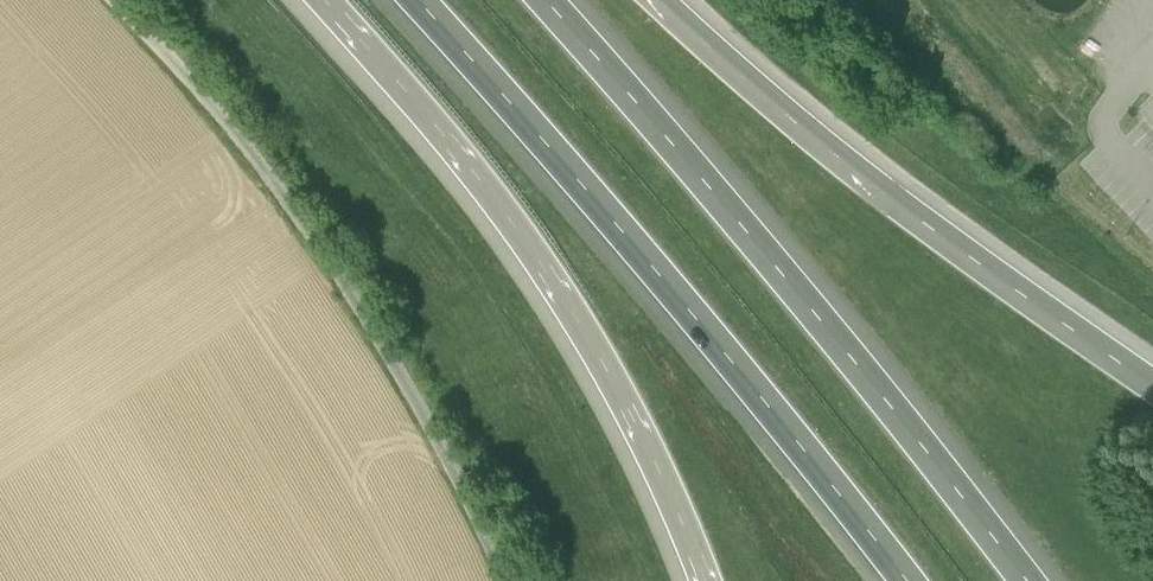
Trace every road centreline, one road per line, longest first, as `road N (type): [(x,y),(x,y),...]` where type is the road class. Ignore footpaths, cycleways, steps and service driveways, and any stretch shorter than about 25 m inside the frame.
road 1 (motorway): [(1038,580),(956,471),(554,0)]
road 2 (motorway): [(411,0),(522,122),(893,580)]
road 3 (motorway): [(316,0),(413,108),(557,299),(660,487),(697,580)]
road 4 (motorway): [(1152,375),(893,191),(671,0)]

